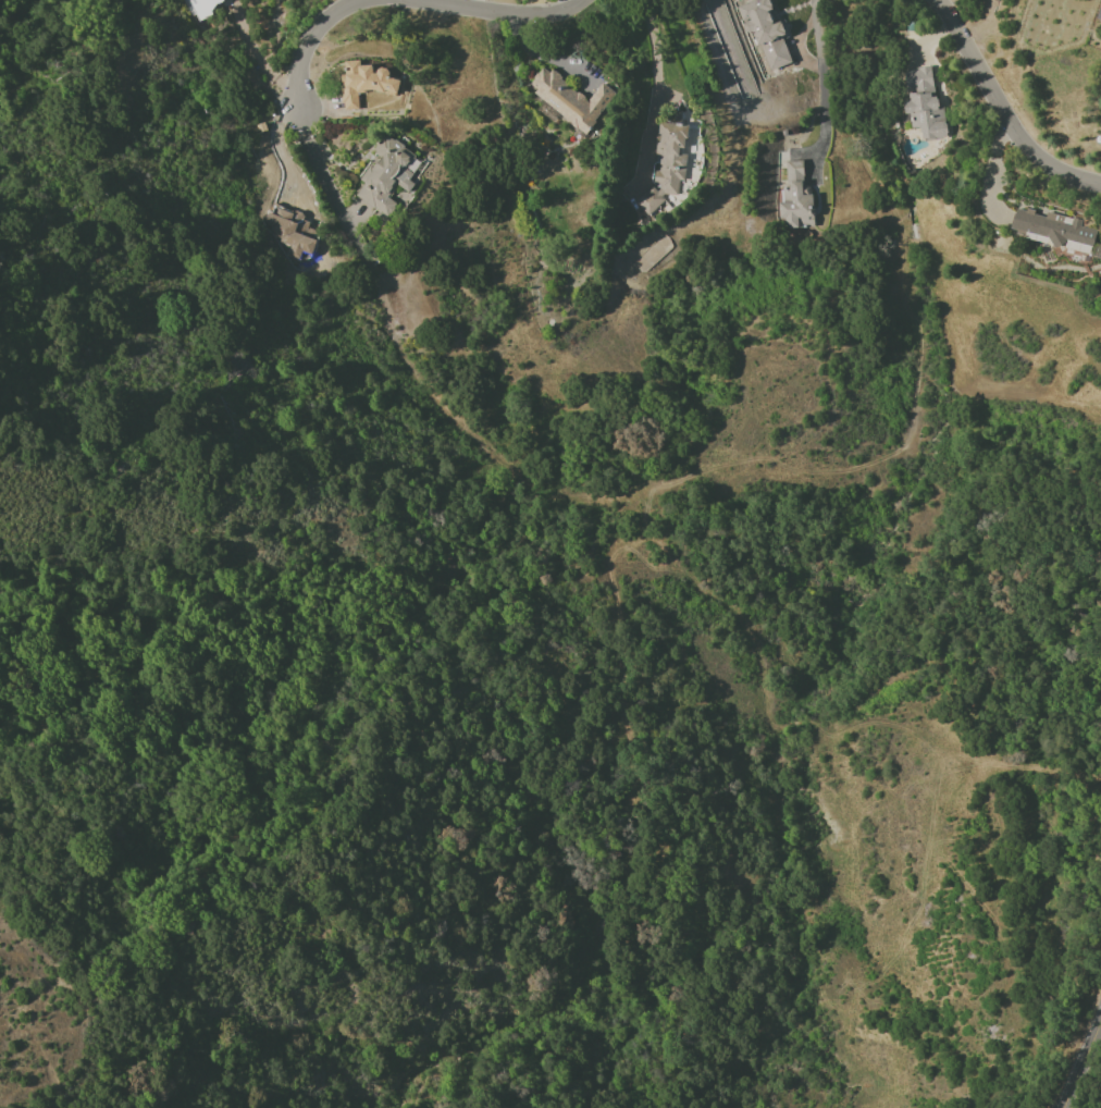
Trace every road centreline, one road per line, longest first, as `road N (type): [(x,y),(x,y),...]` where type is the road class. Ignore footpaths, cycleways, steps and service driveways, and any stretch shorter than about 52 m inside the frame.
road 1 (residential): [(941,0),(1009,127),(1055,171),(1100,185)]
road 2 (residential): [(585,0),(535,16),(409,0)]
road 3 (residential): [(364,0),(312,35),(298,60),(296,109)]

